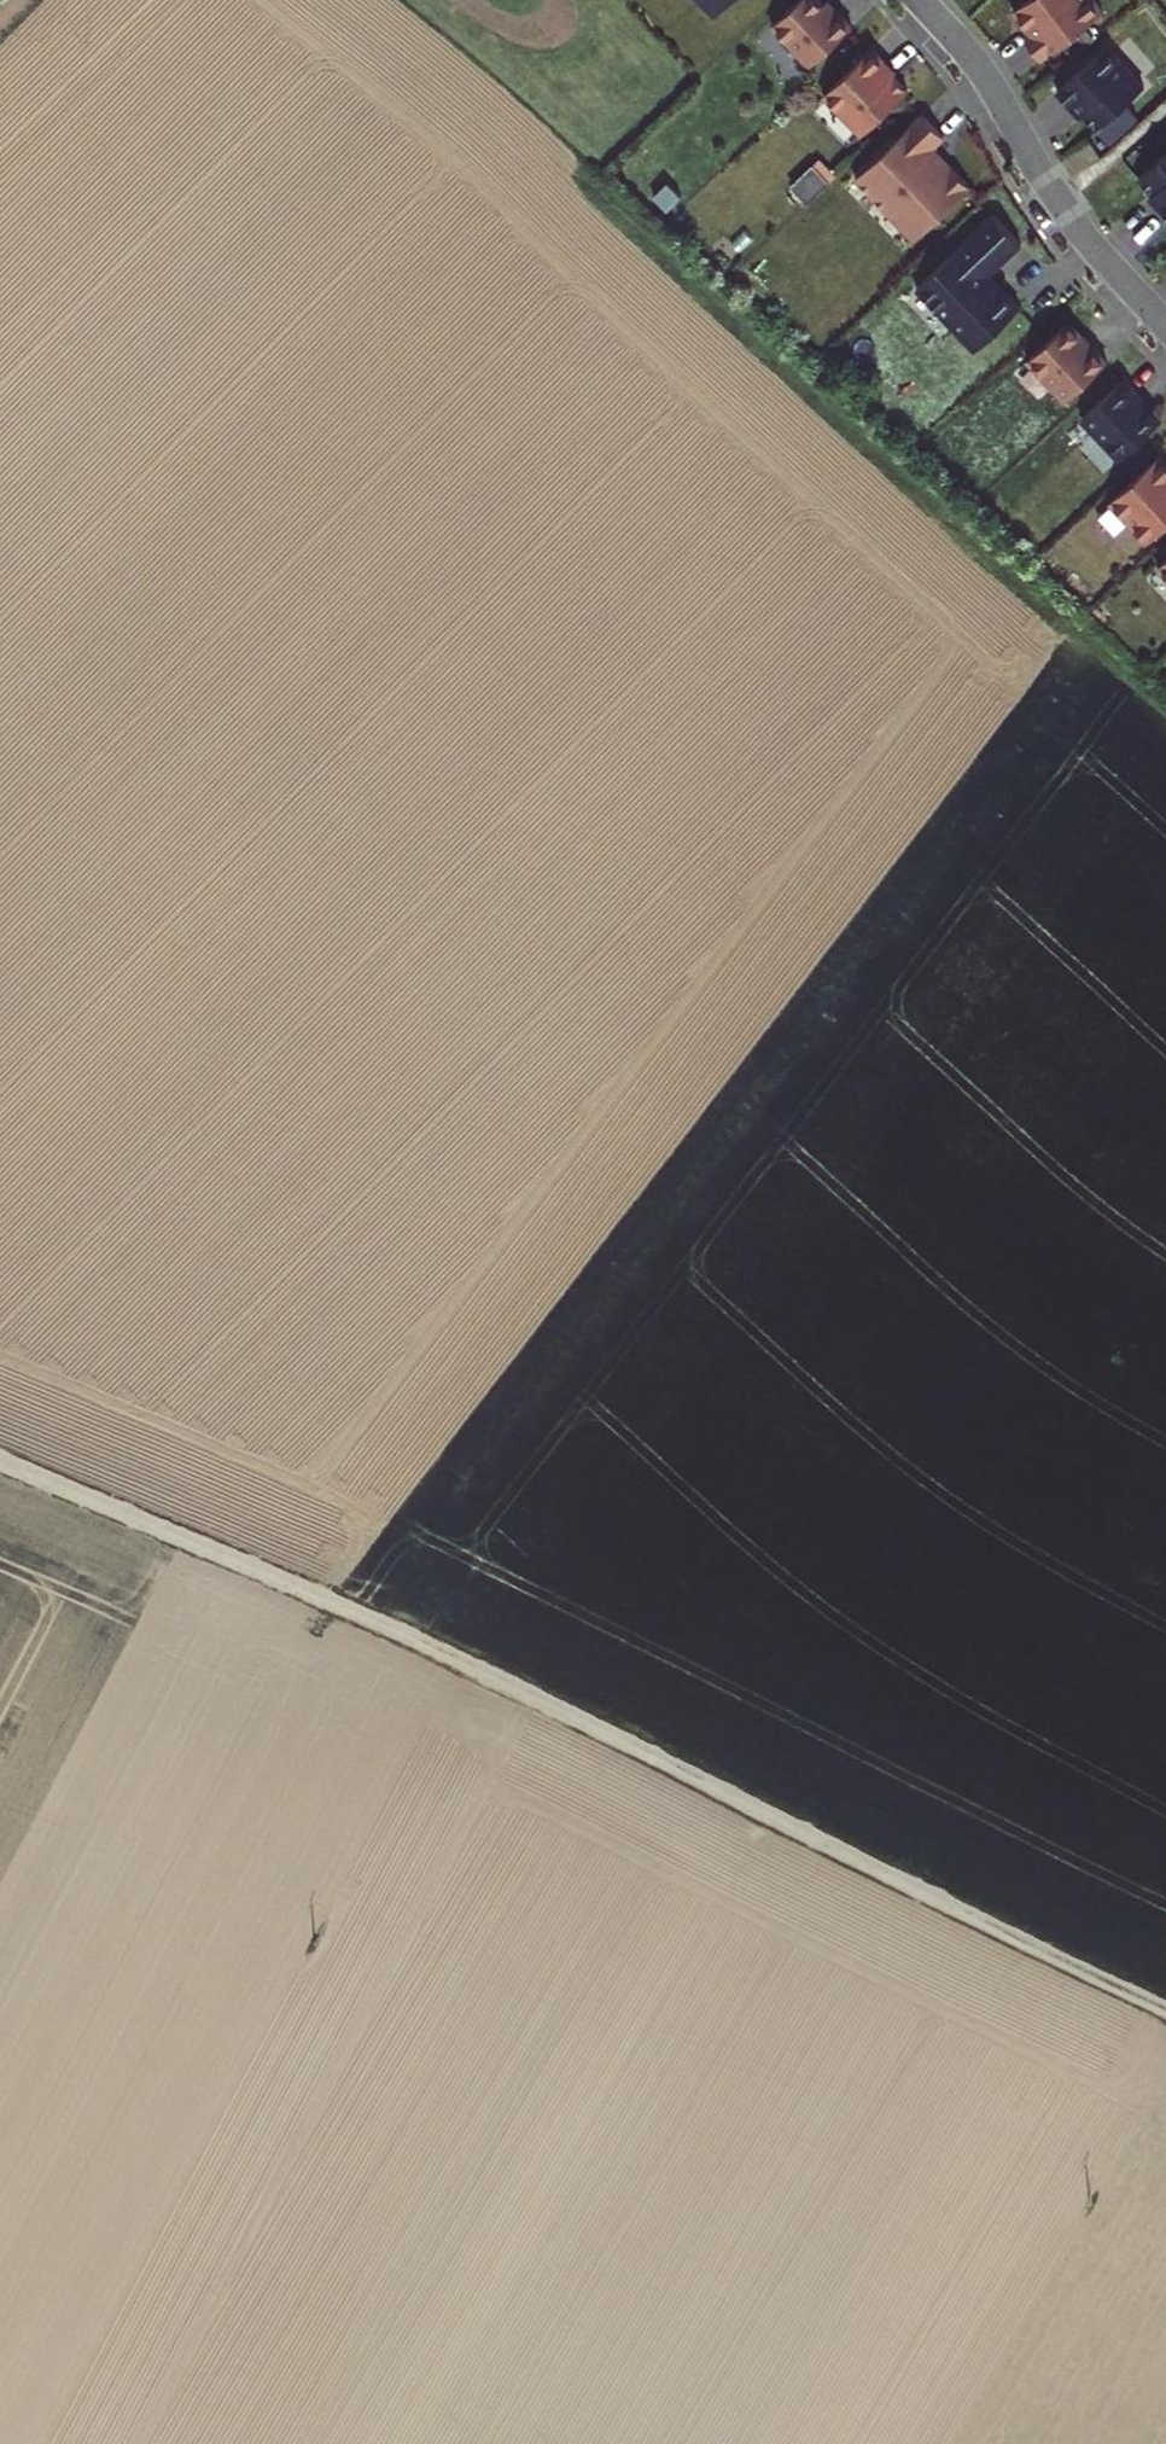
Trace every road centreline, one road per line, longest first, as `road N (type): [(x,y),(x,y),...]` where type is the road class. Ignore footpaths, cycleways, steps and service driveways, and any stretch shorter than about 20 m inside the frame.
road 1 (track): [(1165,2008),(511,1683),(0,1460)]
road 2 (residential): [(1165,324),(1089,240),(995,88),(921,0)]

